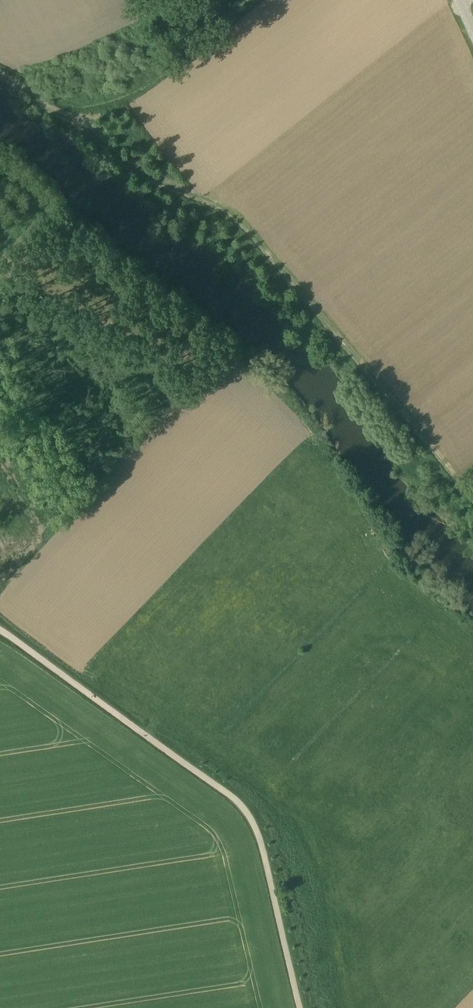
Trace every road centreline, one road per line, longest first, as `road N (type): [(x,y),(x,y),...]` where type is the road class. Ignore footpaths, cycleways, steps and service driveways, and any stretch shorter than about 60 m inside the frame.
road 1 (unclassified): [(301,1007),(261,833),(243,809),(0,632)]
road 2 (track): [(472,493),(215,202)]

